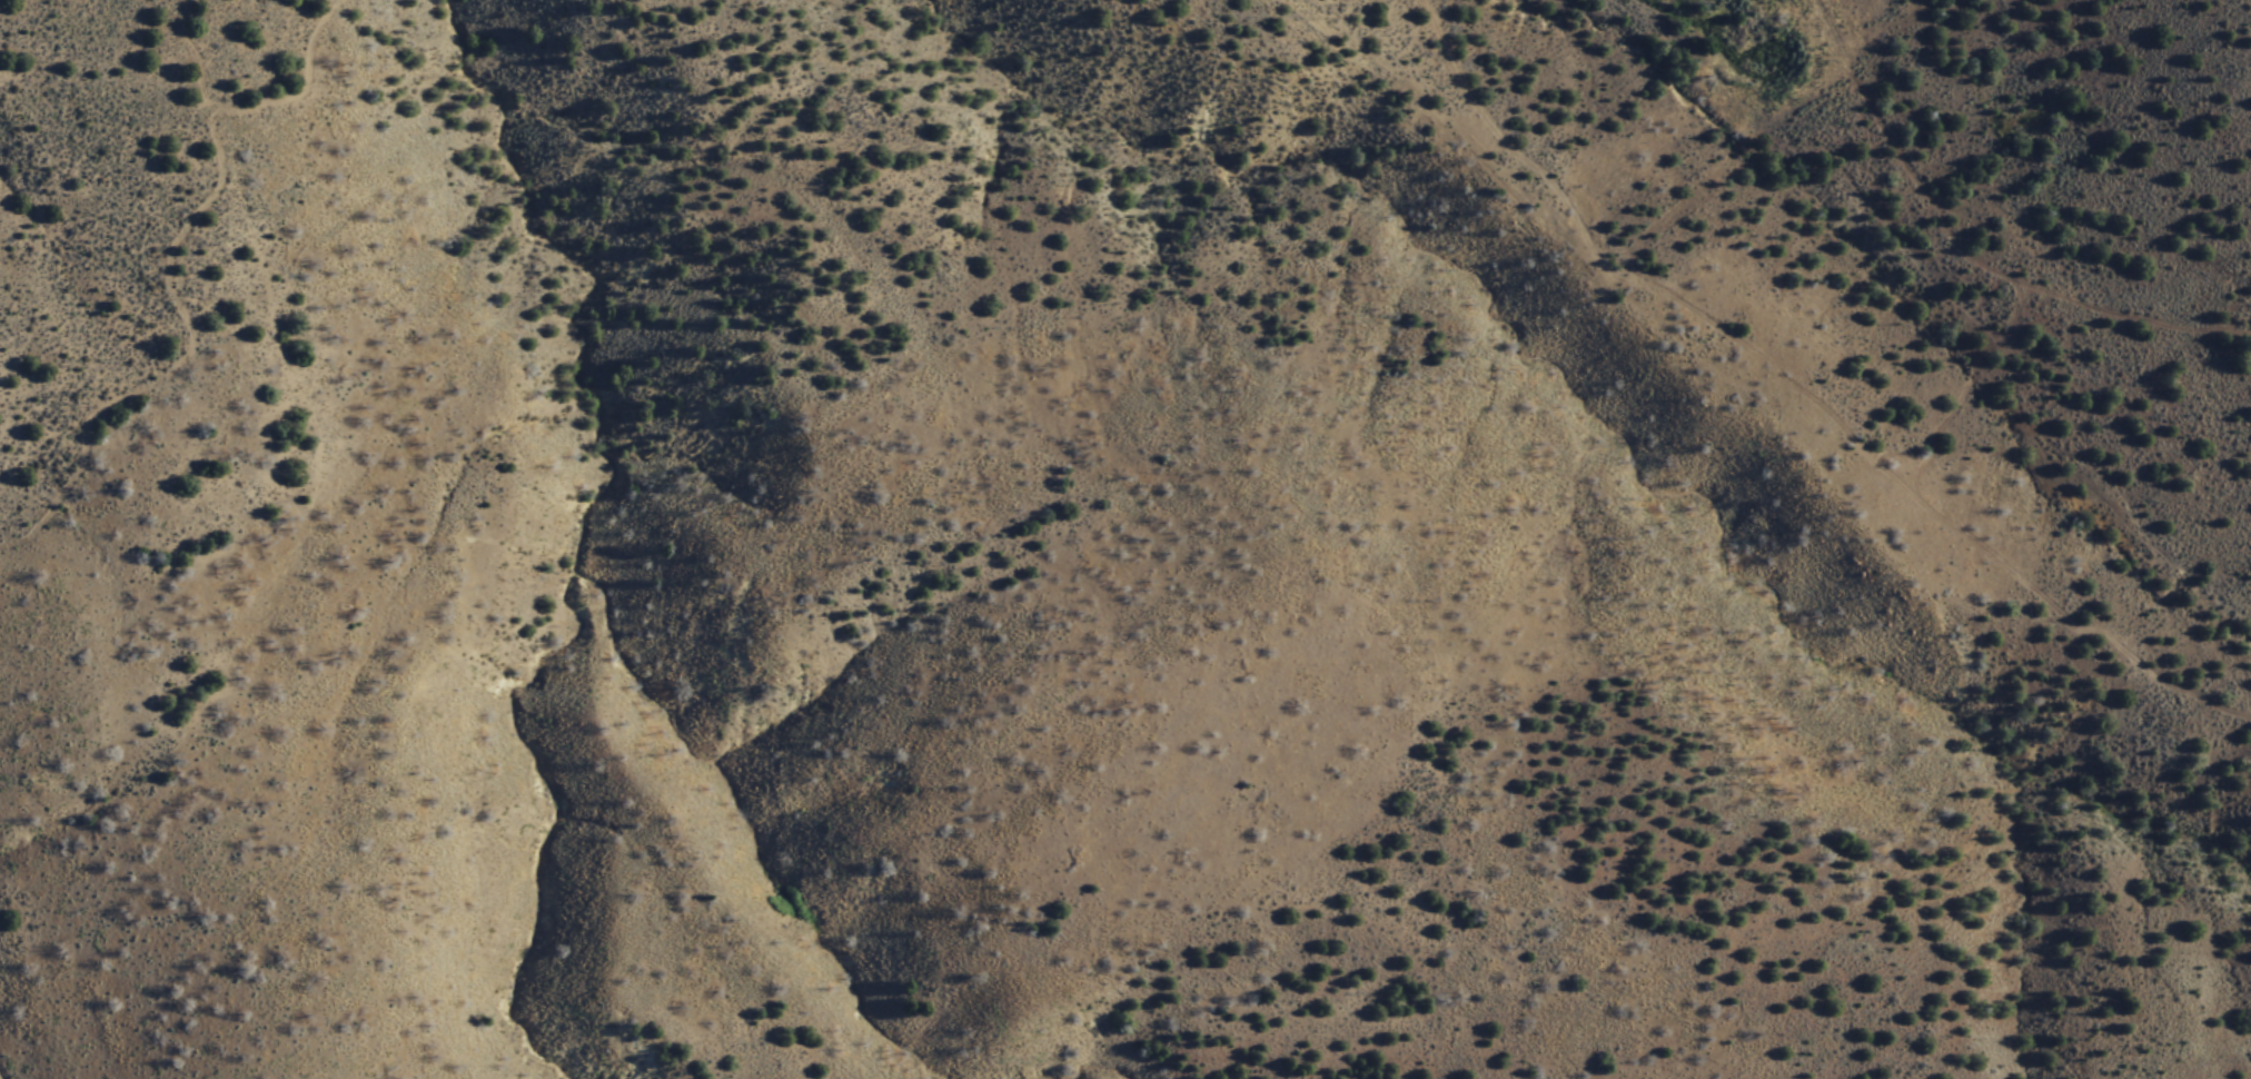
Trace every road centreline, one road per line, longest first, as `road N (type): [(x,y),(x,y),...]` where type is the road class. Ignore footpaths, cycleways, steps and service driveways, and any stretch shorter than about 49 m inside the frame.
road 1 (track): [(1442,0),(1588,191),(2135,628),(2250,695)]

